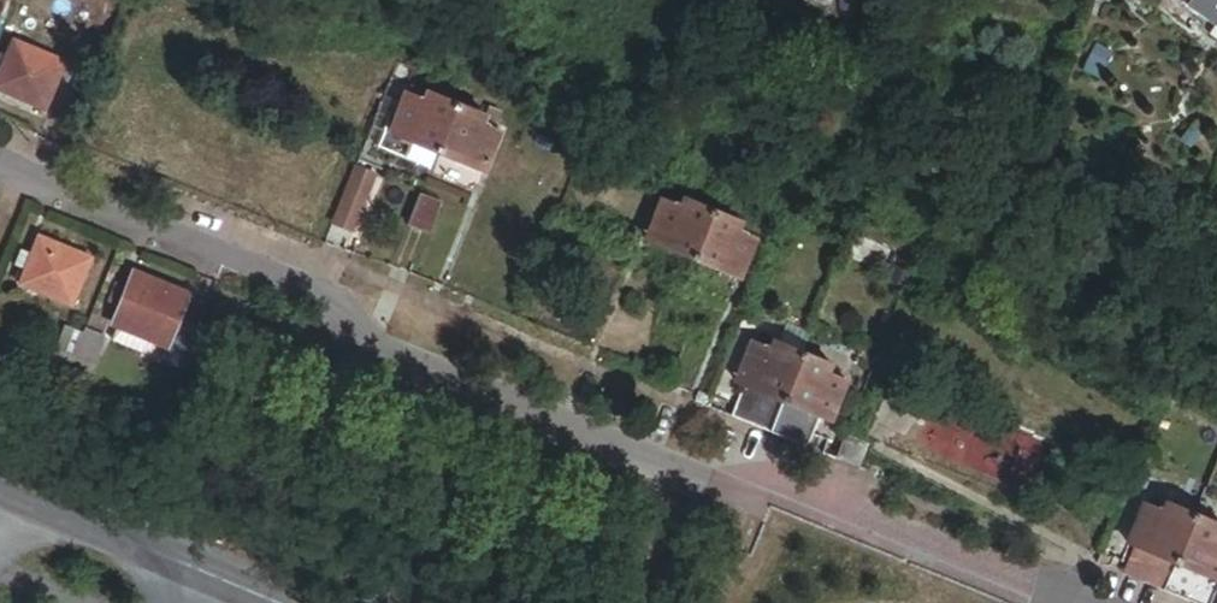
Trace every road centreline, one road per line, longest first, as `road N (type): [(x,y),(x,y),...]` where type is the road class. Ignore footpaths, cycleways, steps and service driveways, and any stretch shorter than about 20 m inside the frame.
road 1 (residential): [(1065,602),(667,461),(375,345),(299,279),(0,155)]
road 2 (secondary): [(0,488),(268,602)]

